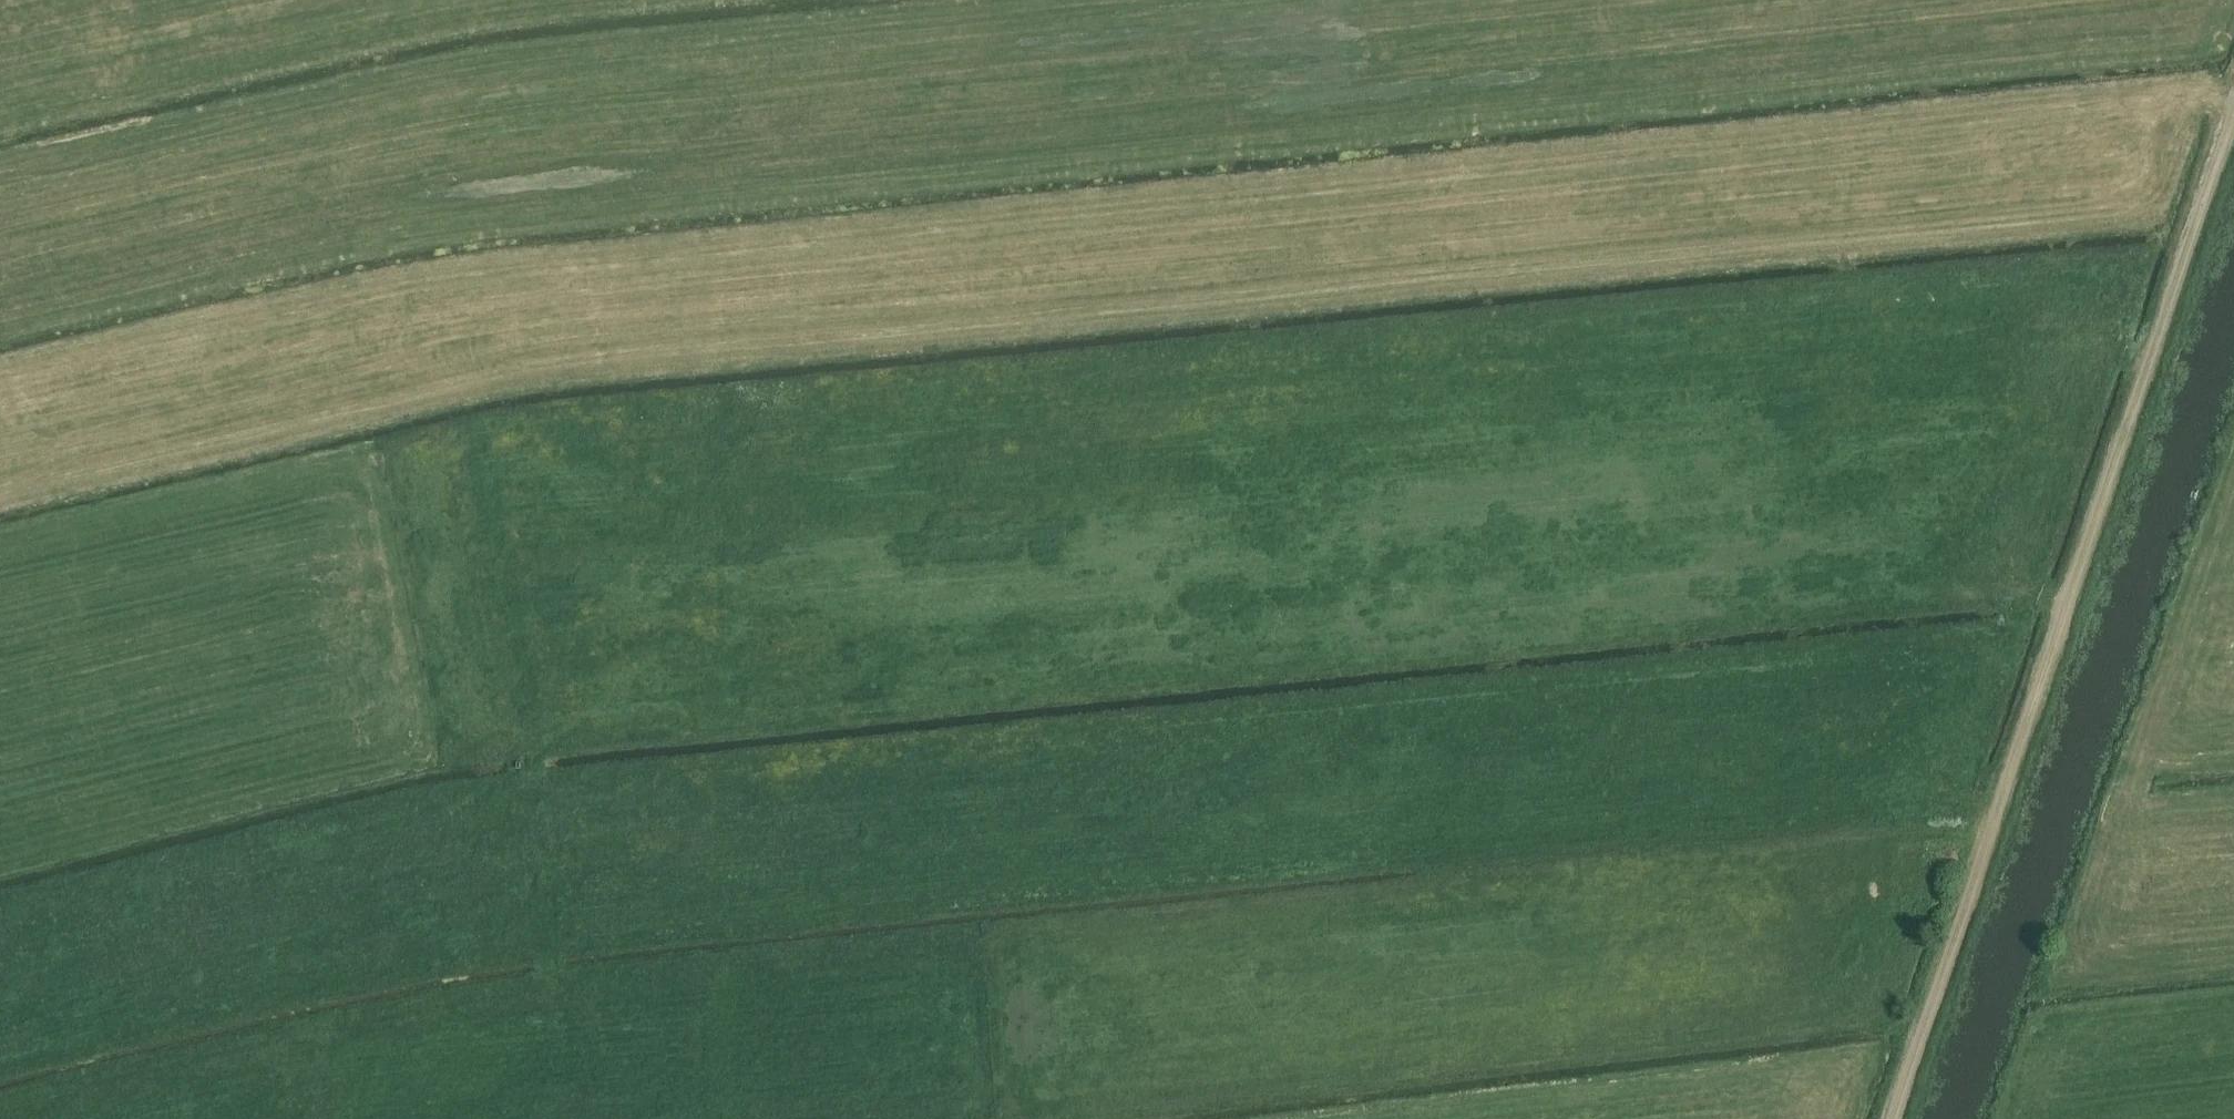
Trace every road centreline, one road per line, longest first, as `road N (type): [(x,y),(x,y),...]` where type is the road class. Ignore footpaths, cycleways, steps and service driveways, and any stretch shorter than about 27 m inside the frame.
road 1 (track): [(1891,1118),(2233,106)]

